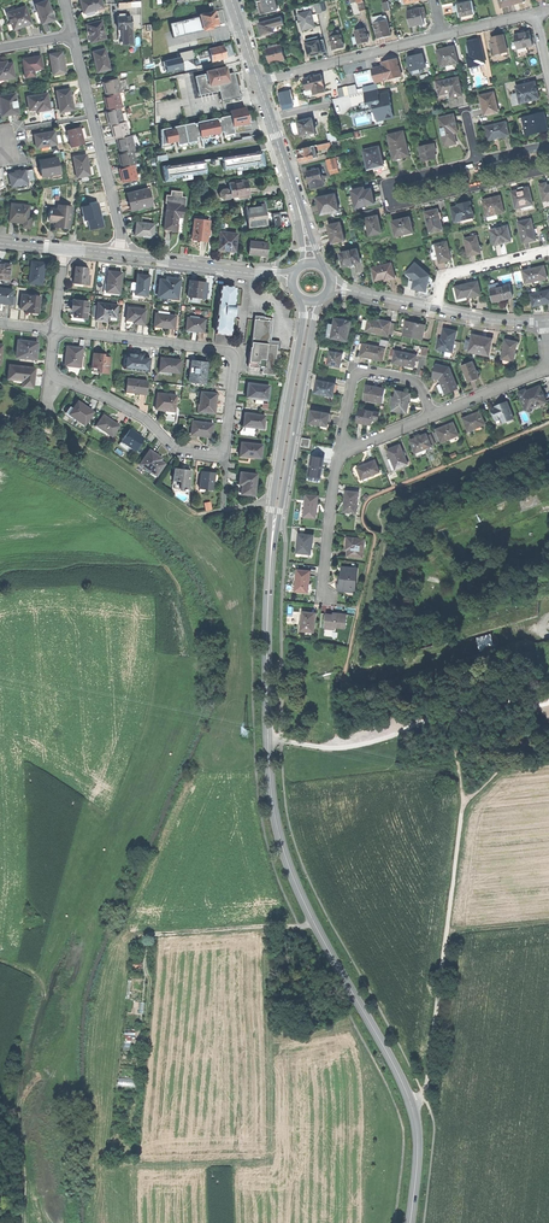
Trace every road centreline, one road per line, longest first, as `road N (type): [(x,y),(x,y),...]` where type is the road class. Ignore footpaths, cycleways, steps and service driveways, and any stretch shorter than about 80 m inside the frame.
road 1 (secondary): [(410,1222),(418,1141),(410,1101),(306,907),(276,820),(267,678),(271,549)]
road 2 (track): [(24,1222),(20,1100),(43,992),(38,978),(0,959)]
road 3 (residential): [(477,162),(383,185),(388,207),(548,167)]
road 4 (residential): [(55,330),(229,351),(225,445),(214,455)]
road 5 (secondary): [(271,549),(318,301)]
road 6 (secondary): [(304,301),(271,549)]
road 7 (residential): [(55,330),(55,377),(146,420),(178,450),(214,455)]
road 8 (residential): [(120,254),(72,35)]
road 9 (residential): [(442,34),(258,82)]
road 10 (residential): [(293,277),(120,254)]
road 11 (residential): [(432,416),(411,380),(358,372),(346,450)]
road 12 (track): [(148,933),(313,921)]
road 13 (residential): [(346,450),(332,485),(322,597)]
road 14 (residential): [(435,308),(446,276),(548,250)]
road 15 (secondary): [(258,82),(298,207)]
road 16 (residential): [(548,368),(432,416)]

